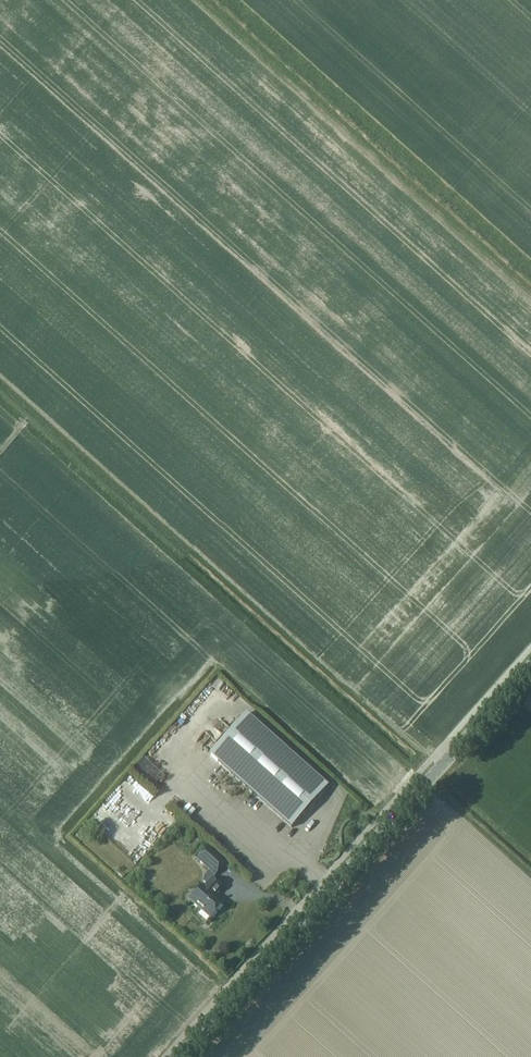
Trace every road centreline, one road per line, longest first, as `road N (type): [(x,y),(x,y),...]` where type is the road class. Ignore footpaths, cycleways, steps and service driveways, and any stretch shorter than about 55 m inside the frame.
road 1 (tertiary): [(179,1056),(530,664)]

